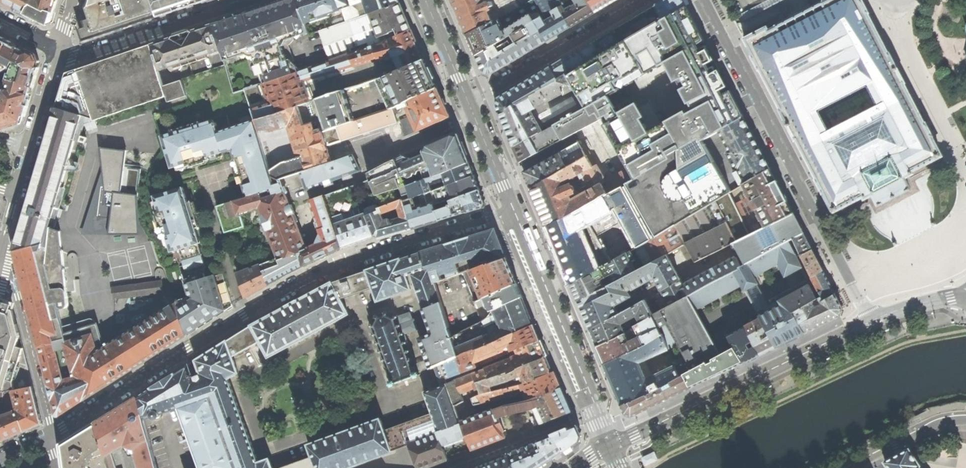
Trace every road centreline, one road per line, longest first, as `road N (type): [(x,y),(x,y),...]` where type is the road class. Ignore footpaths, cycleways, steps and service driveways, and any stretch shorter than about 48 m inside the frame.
road 1 (residential): [(56,467),(52,433),(266,301),(362,257),(513,210)]
road 2 (residential): [(870,322),(704,0)]
road 3 (tertiary): [(870,322),(610,445)]
road 4 (residential): [(595,409),(513,210)]
road 5 (residential): [(249,0),(74,58),(55,54)]
road 6 (residential): [(468,101),(641,0)]
road 7 (residential): [(595,409),(446,467)]

